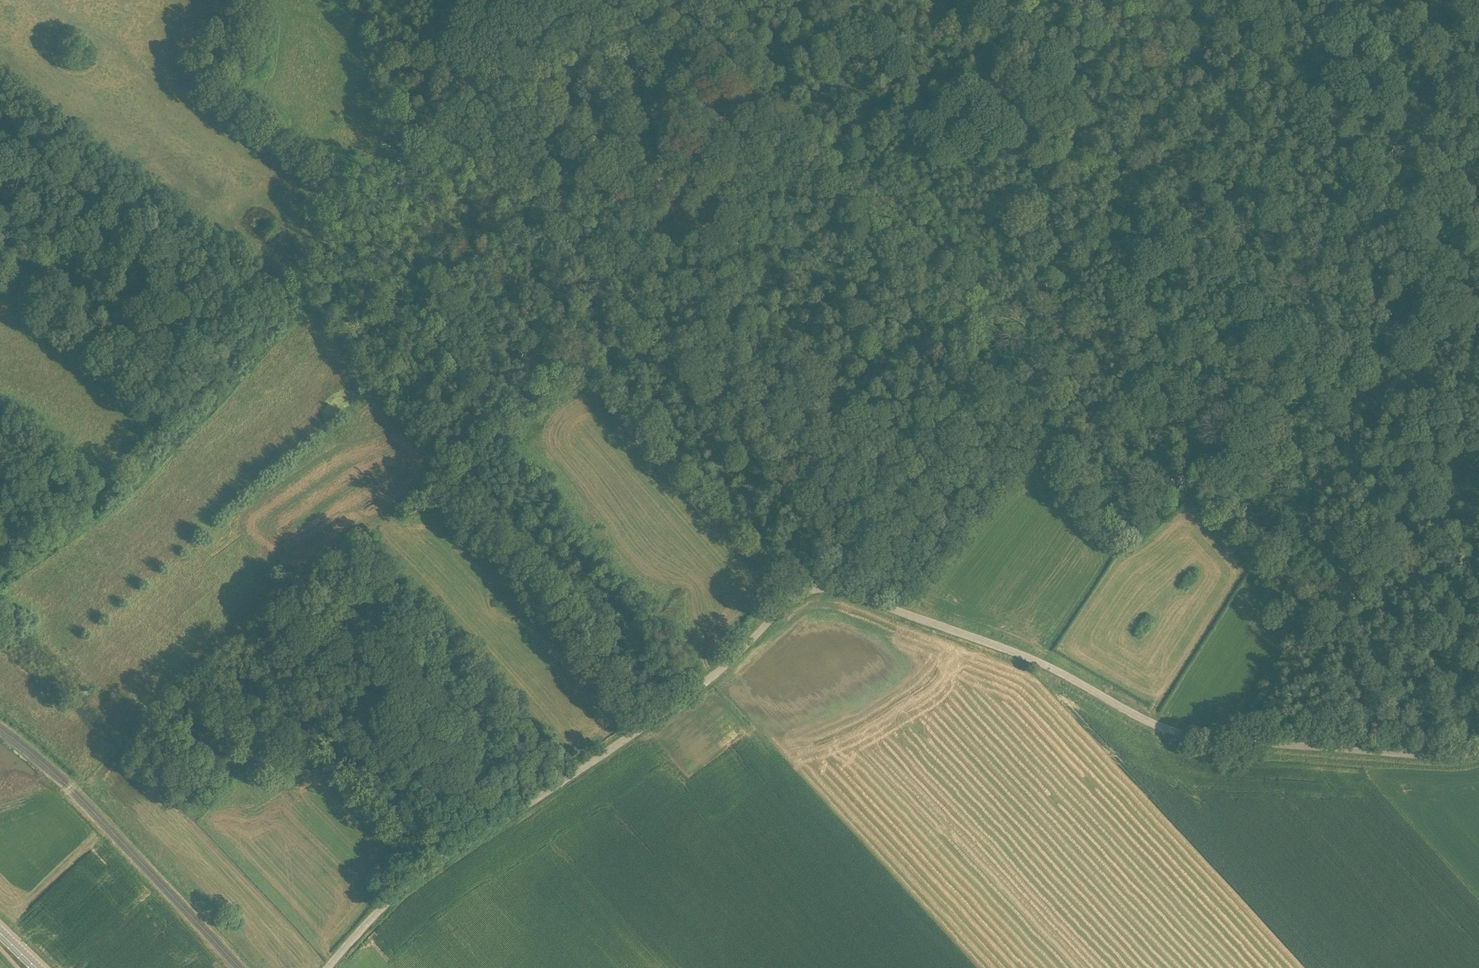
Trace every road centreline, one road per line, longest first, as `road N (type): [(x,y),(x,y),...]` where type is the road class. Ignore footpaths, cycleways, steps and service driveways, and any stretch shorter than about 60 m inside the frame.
road 1 (unclassified): [(330,967),(409,887),(678,705),(797,595),(814,588),(1040,663),(1187,734),(1447,757),(1478,750)]

